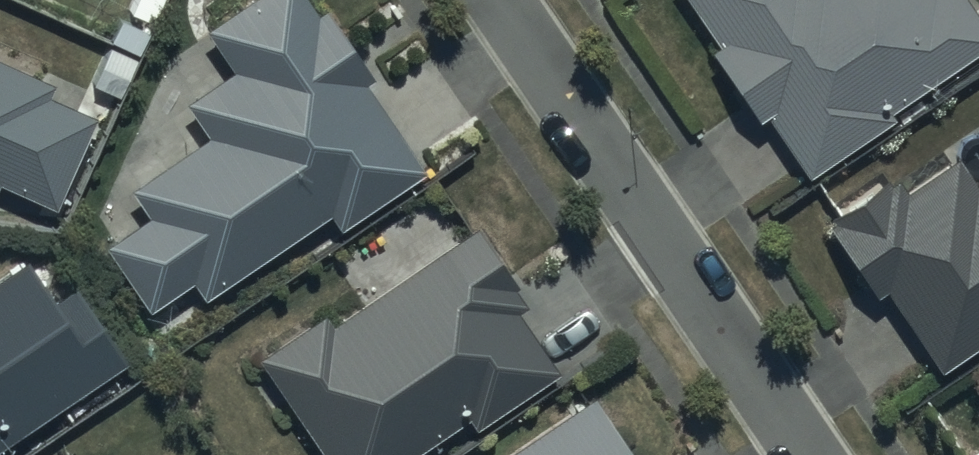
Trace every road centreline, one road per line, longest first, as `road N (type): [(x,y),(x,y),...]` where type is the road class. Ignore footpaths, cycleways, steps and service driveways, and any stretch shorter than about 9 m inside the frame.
road 1 (residential): [(500,0),(808,454)]

